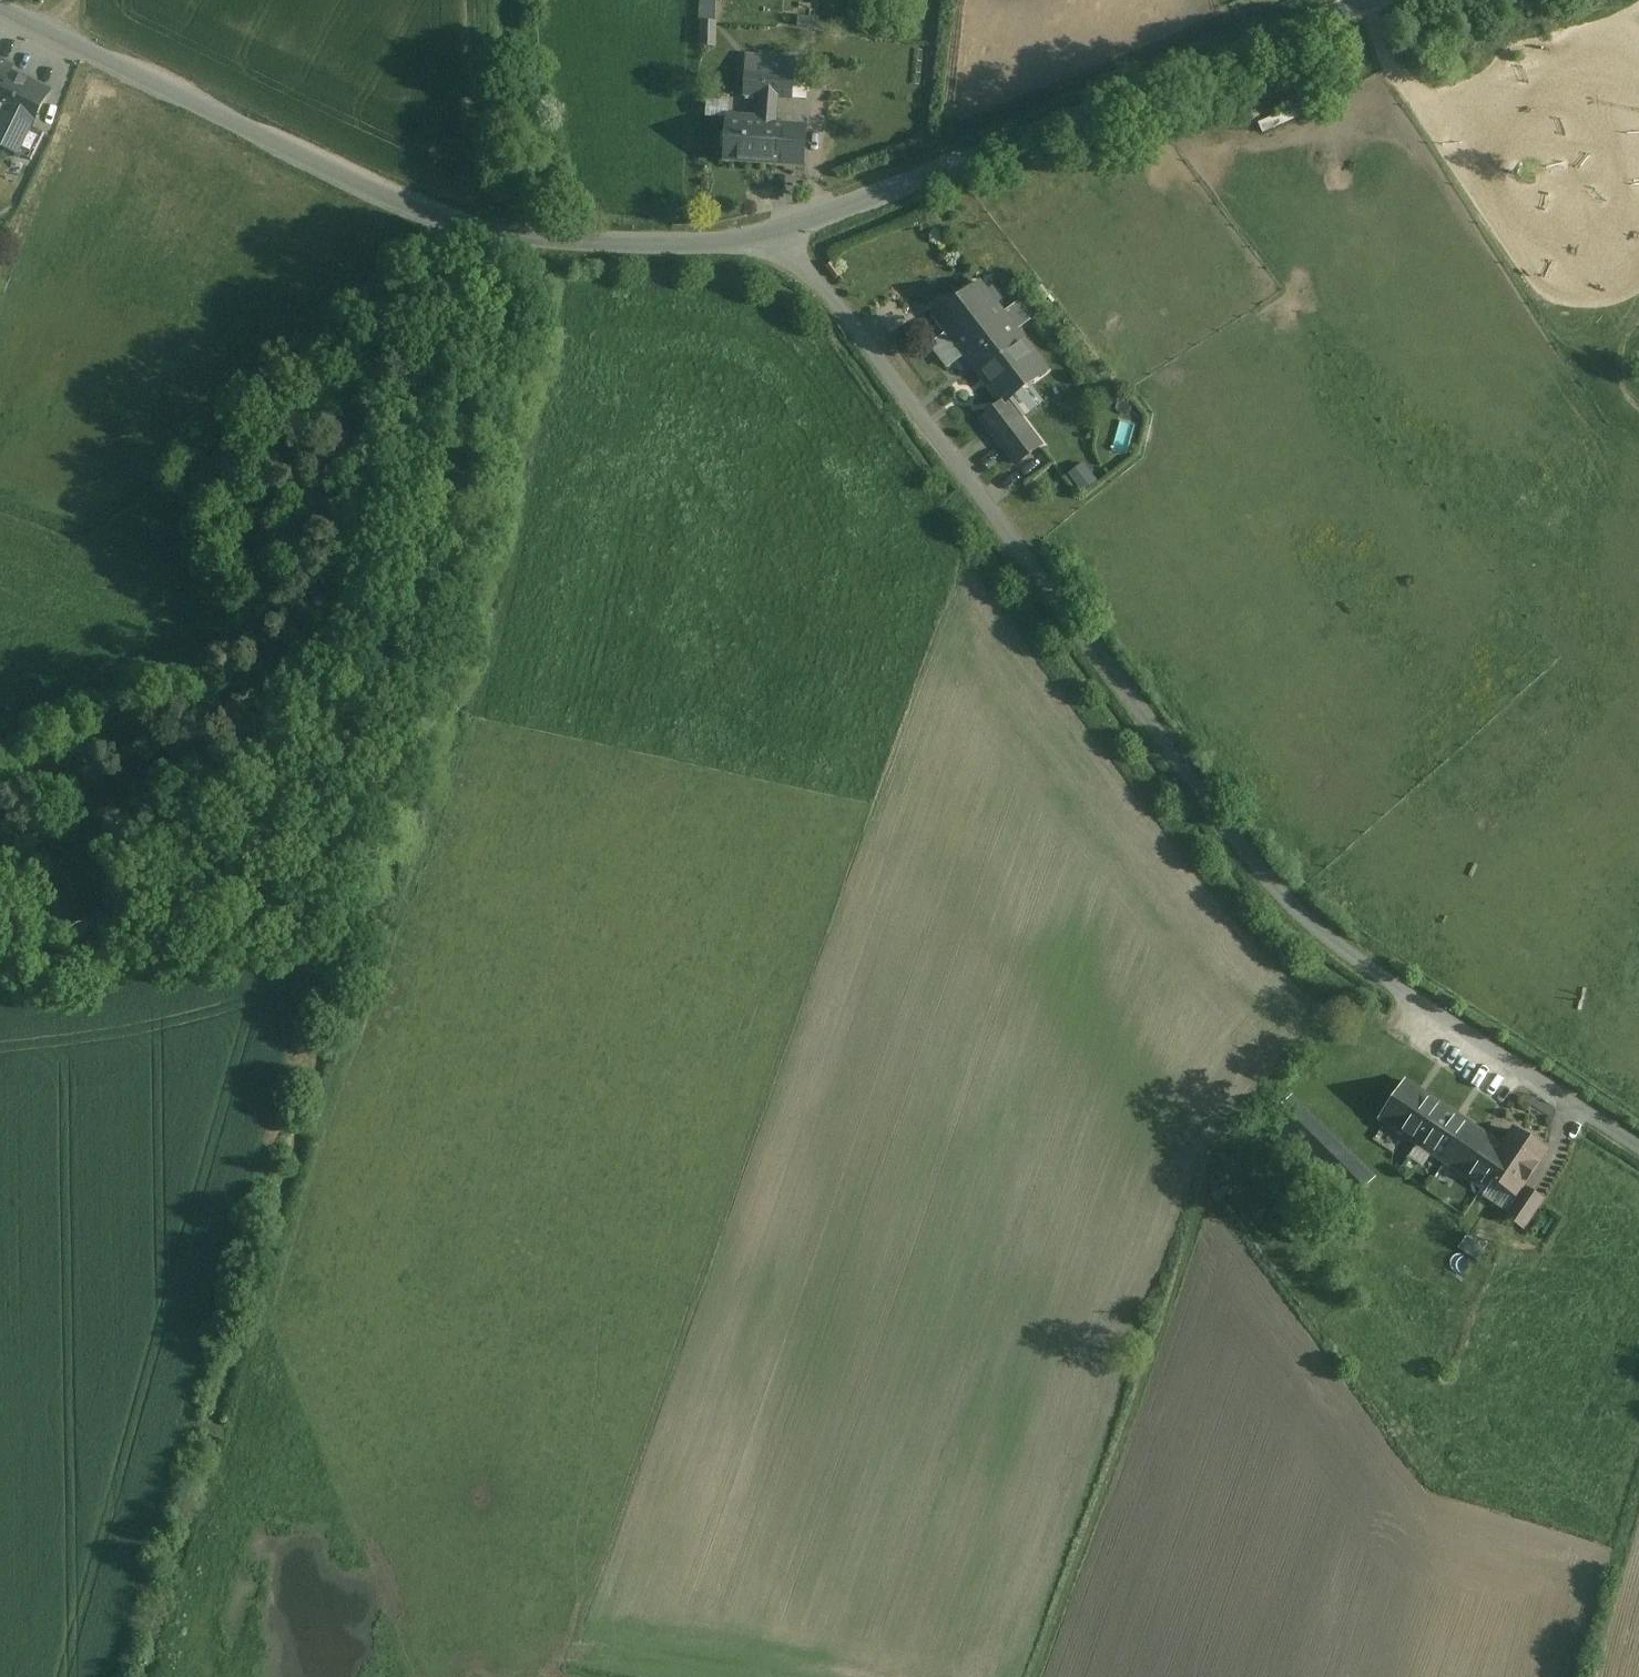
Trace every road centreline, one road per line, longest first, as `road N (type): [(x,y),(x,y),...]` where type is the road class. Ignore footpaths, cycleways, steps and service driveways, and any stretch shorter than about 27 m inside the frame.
road 1 (unclassified): [(777,232),(1280,890),(1357,961),(1638,1146)]
road 2 (tertiary): [(0,7),(447,220),(499,234),(598,241),(696,243),(777,232)]
road 3 (tertiary): [(777,232),(1369,0)]

